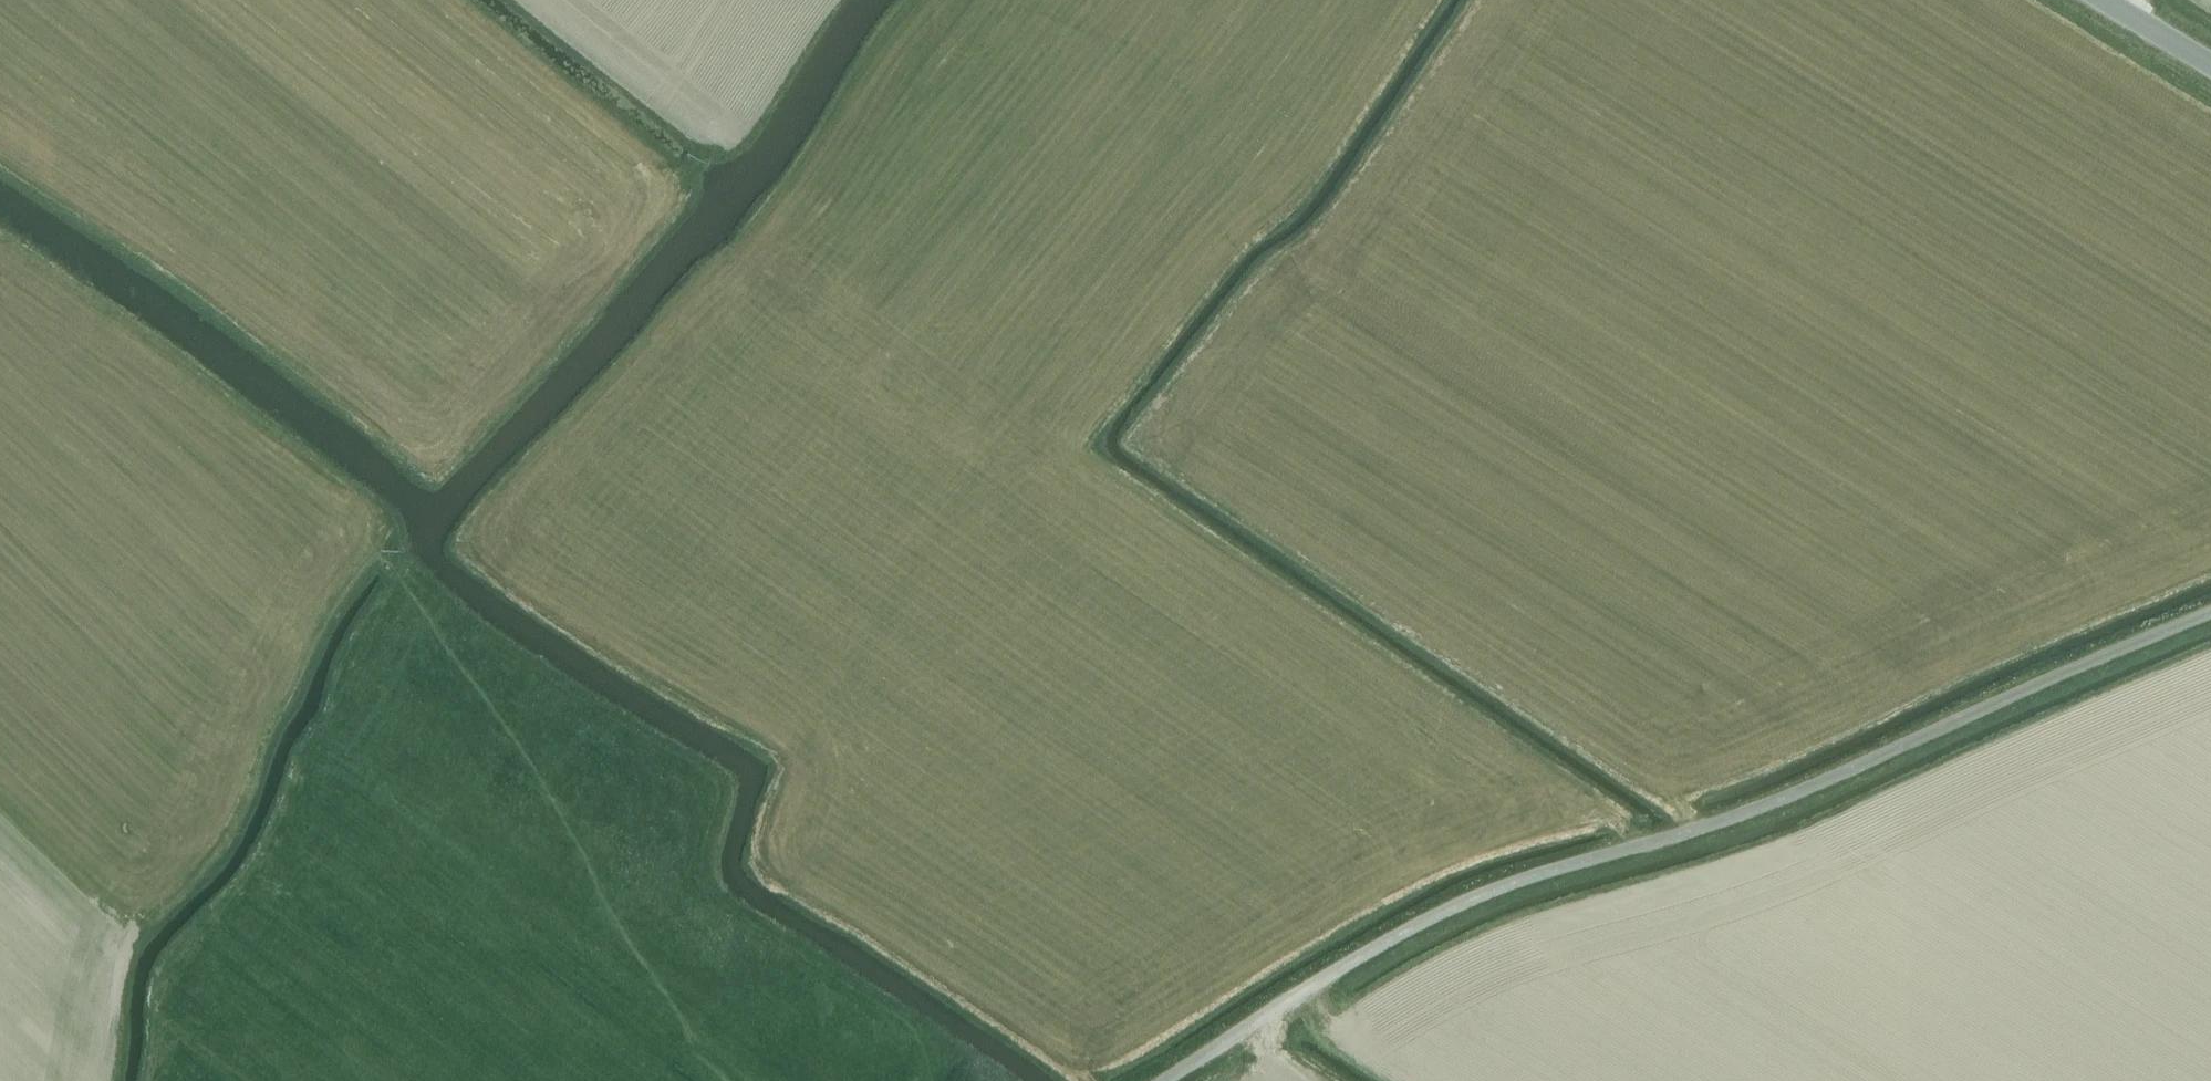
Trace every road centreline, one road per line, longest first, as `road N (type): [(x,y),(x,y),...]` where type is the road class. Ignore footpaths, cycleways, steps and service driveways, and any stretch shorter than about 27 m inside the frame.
road 1 (unclassified): [(1166,1080),(1454,907),(1801,791),(2210,613)]
road 2 (tertiary): [(2106,0),(2210,64)]

